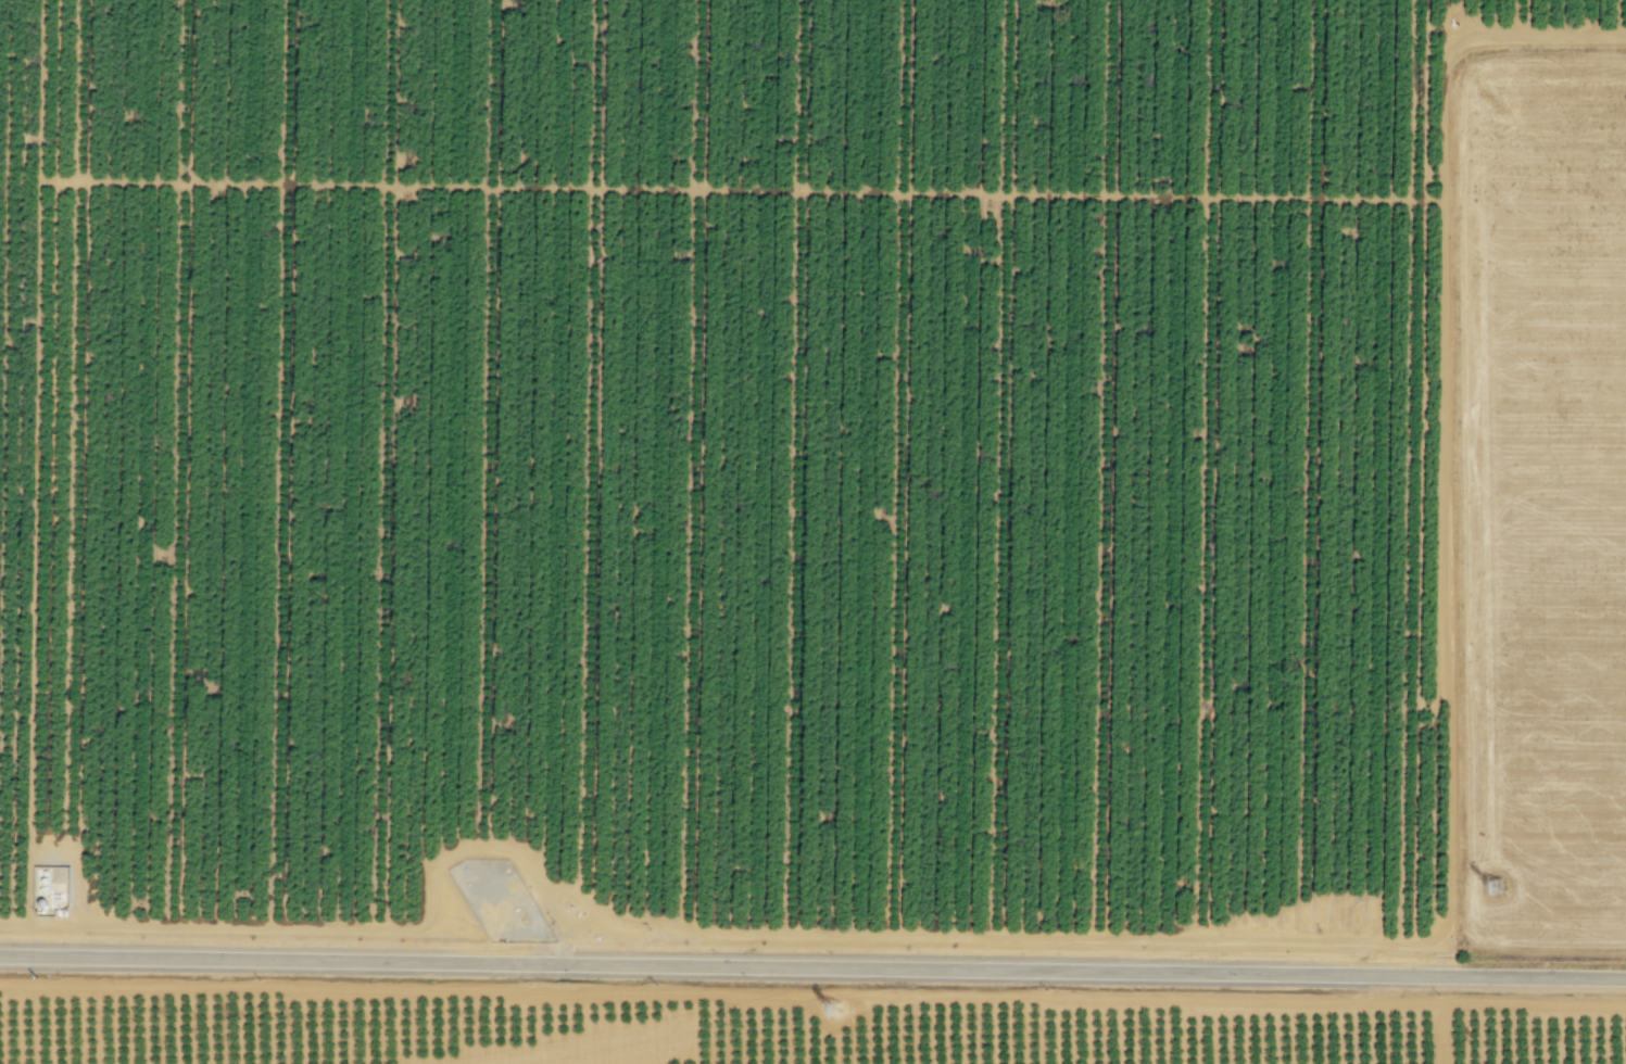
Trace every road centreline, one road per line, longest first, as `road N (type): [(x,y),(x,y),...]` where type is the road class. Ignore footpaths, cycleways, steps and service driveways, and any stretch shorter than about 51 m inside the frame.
road 1 (track): [(537,885),(615,917),(702,933),(1429,941),(1451,905),(1441,199),(52,181)]
road 2 (tertiary): [(0,955),(1625,978)]
road 3 (track): [(1625,1006),(0,984)]
road 4 (track): [(899,936),(910,0)]
road 5 (track): [(795,935),(809,0)]
road 6 (track): [(693,930),(705,0)]
road 7 (track): [(283,929),(292,0)]
road 8 (track): [(182,928),(194,0)]
road 9 (track): [(592,905),(602,0)]
road 10 (track): [(488,848),(499,0)]
road 11 (track): [(79,926),(74,869),(64,857),(47,856),(52,181)]
road 12 (track): [(387,930),(396,186)]
road 13 (track): [(560,963),(562,938),(519,858),(476,847),(442,864),(440,912),(414,930),(0,925)]
road 14 (track): [(1441,199),(1444,59),(1454,43),(1625,39)]
road 15 (track): [(396,186),(399,0)]

